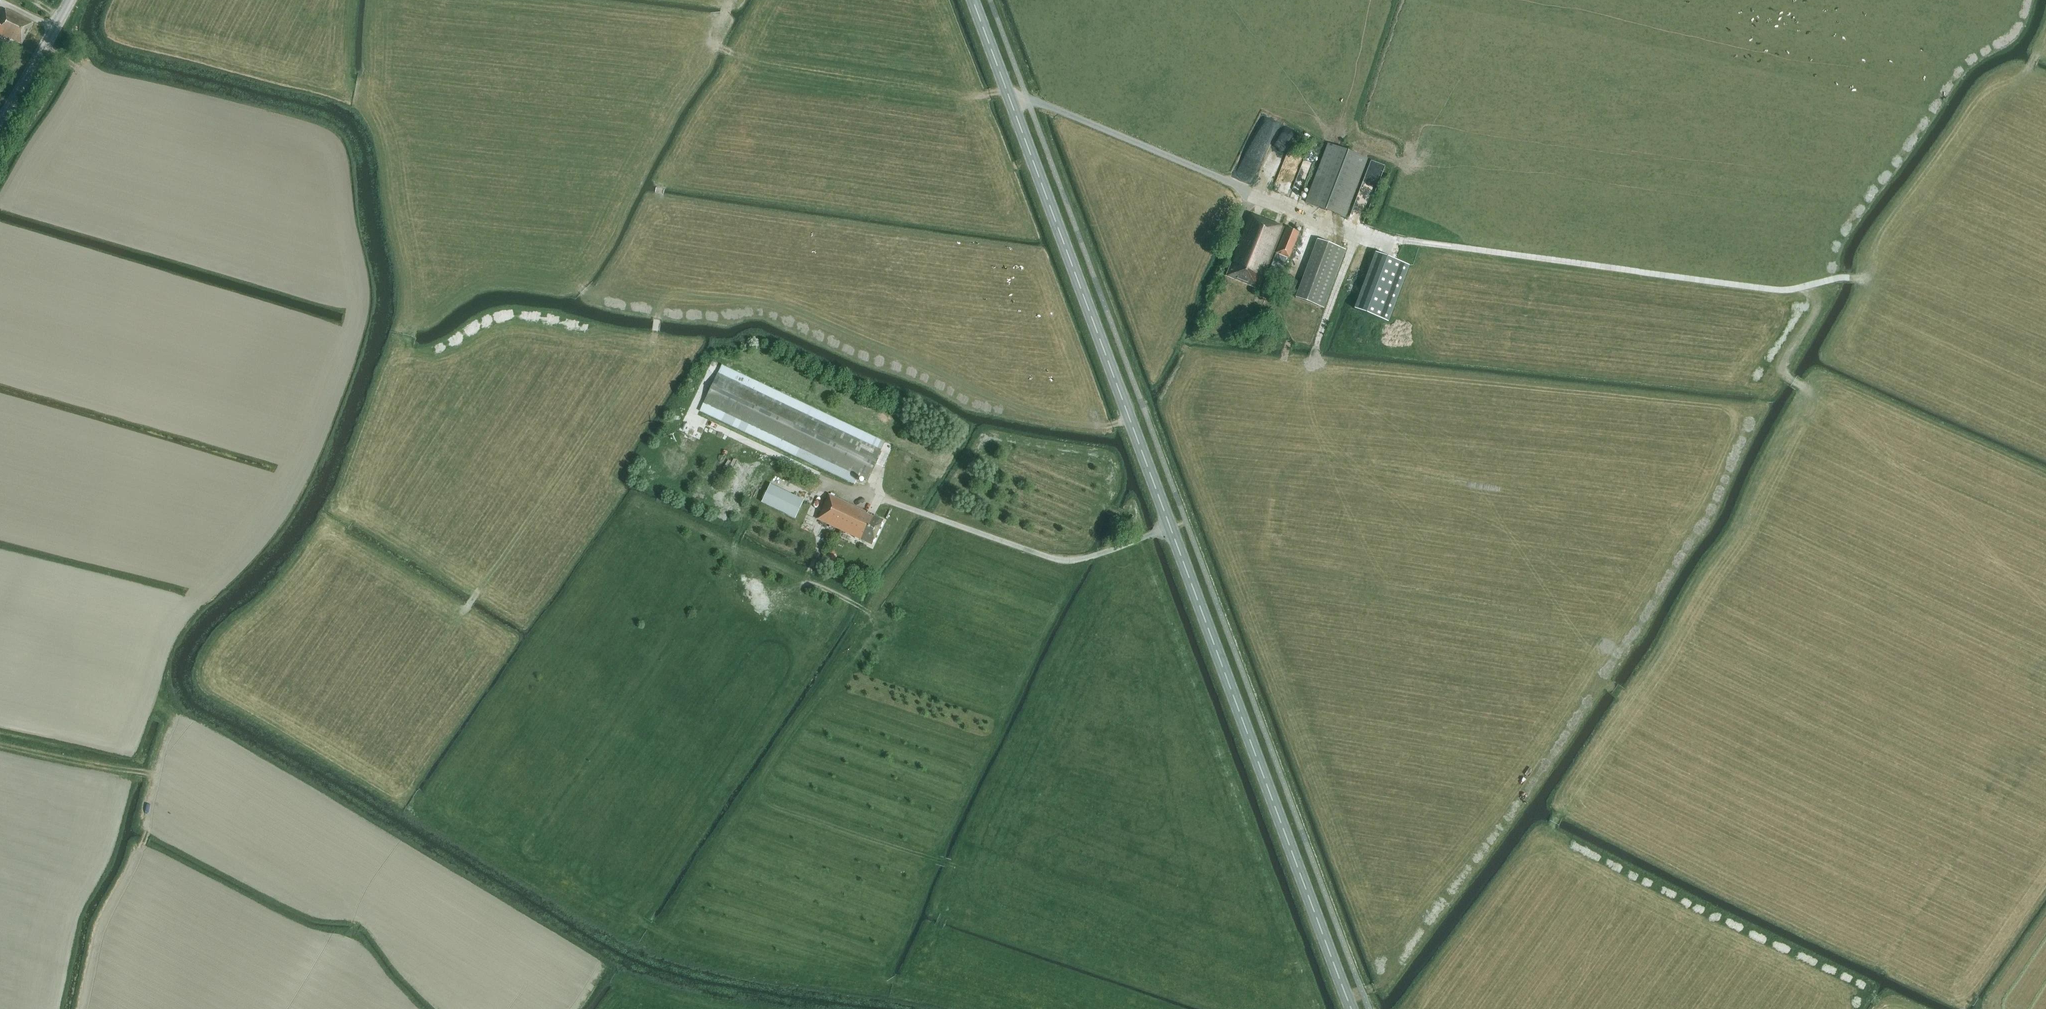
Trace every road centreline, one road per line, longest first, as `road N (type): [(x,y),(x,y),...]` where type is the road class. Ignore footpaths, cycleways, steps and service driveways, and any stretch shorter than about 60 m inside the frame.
road 1 (tertiary): [(1351,1008),(973,0)]
road 2 (secondary): [(0,123),(69,0)]

